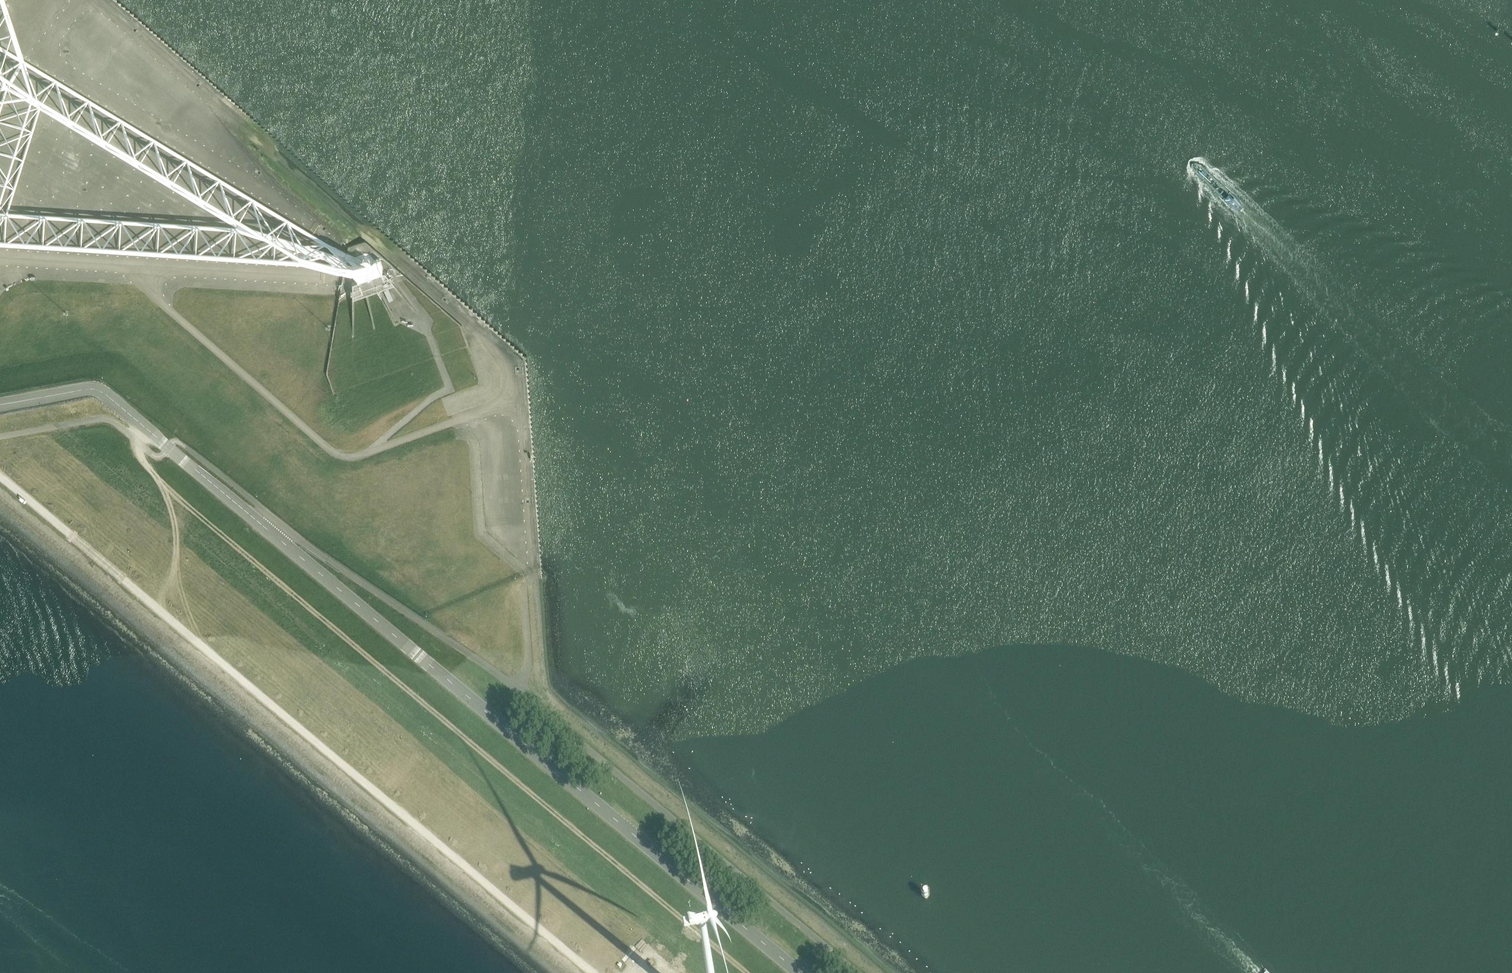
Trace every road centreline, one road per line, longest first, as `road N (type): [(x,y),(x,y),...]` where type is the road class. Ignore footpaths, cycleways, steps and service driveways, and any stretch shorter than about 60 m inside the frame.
road 1 (tertiary): [(800,972),(103,393),(0,404)]

